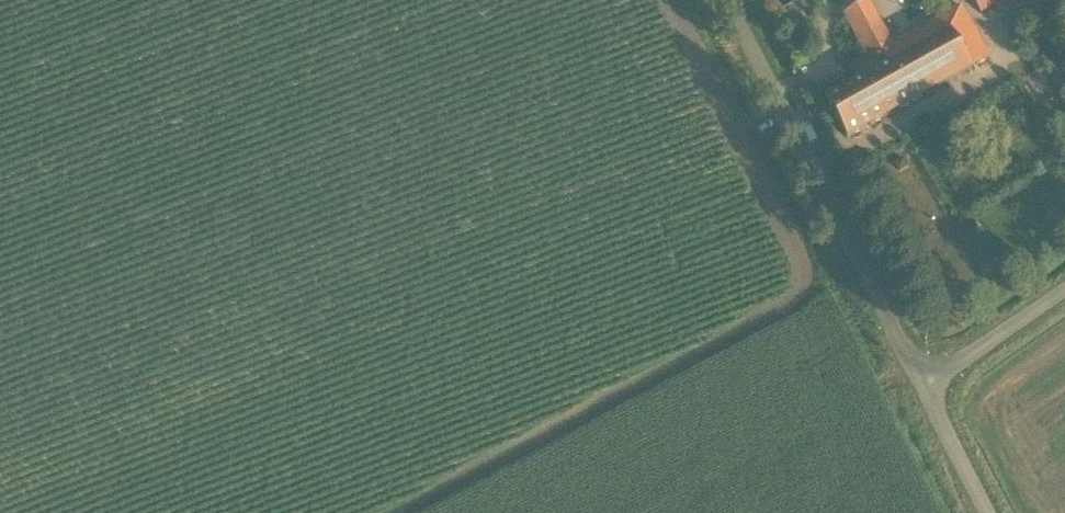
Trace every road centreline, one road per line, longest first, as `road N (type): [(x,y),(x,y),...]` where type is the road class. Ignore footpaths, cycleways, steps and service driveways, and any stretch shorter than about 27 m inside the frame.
road 1 (unclassified): [(924,385),(728,0)]
road 2 (unclassified): [(1064,289),(924,385)]
road 3 (unclassified): [(985,512),(924,385)]

